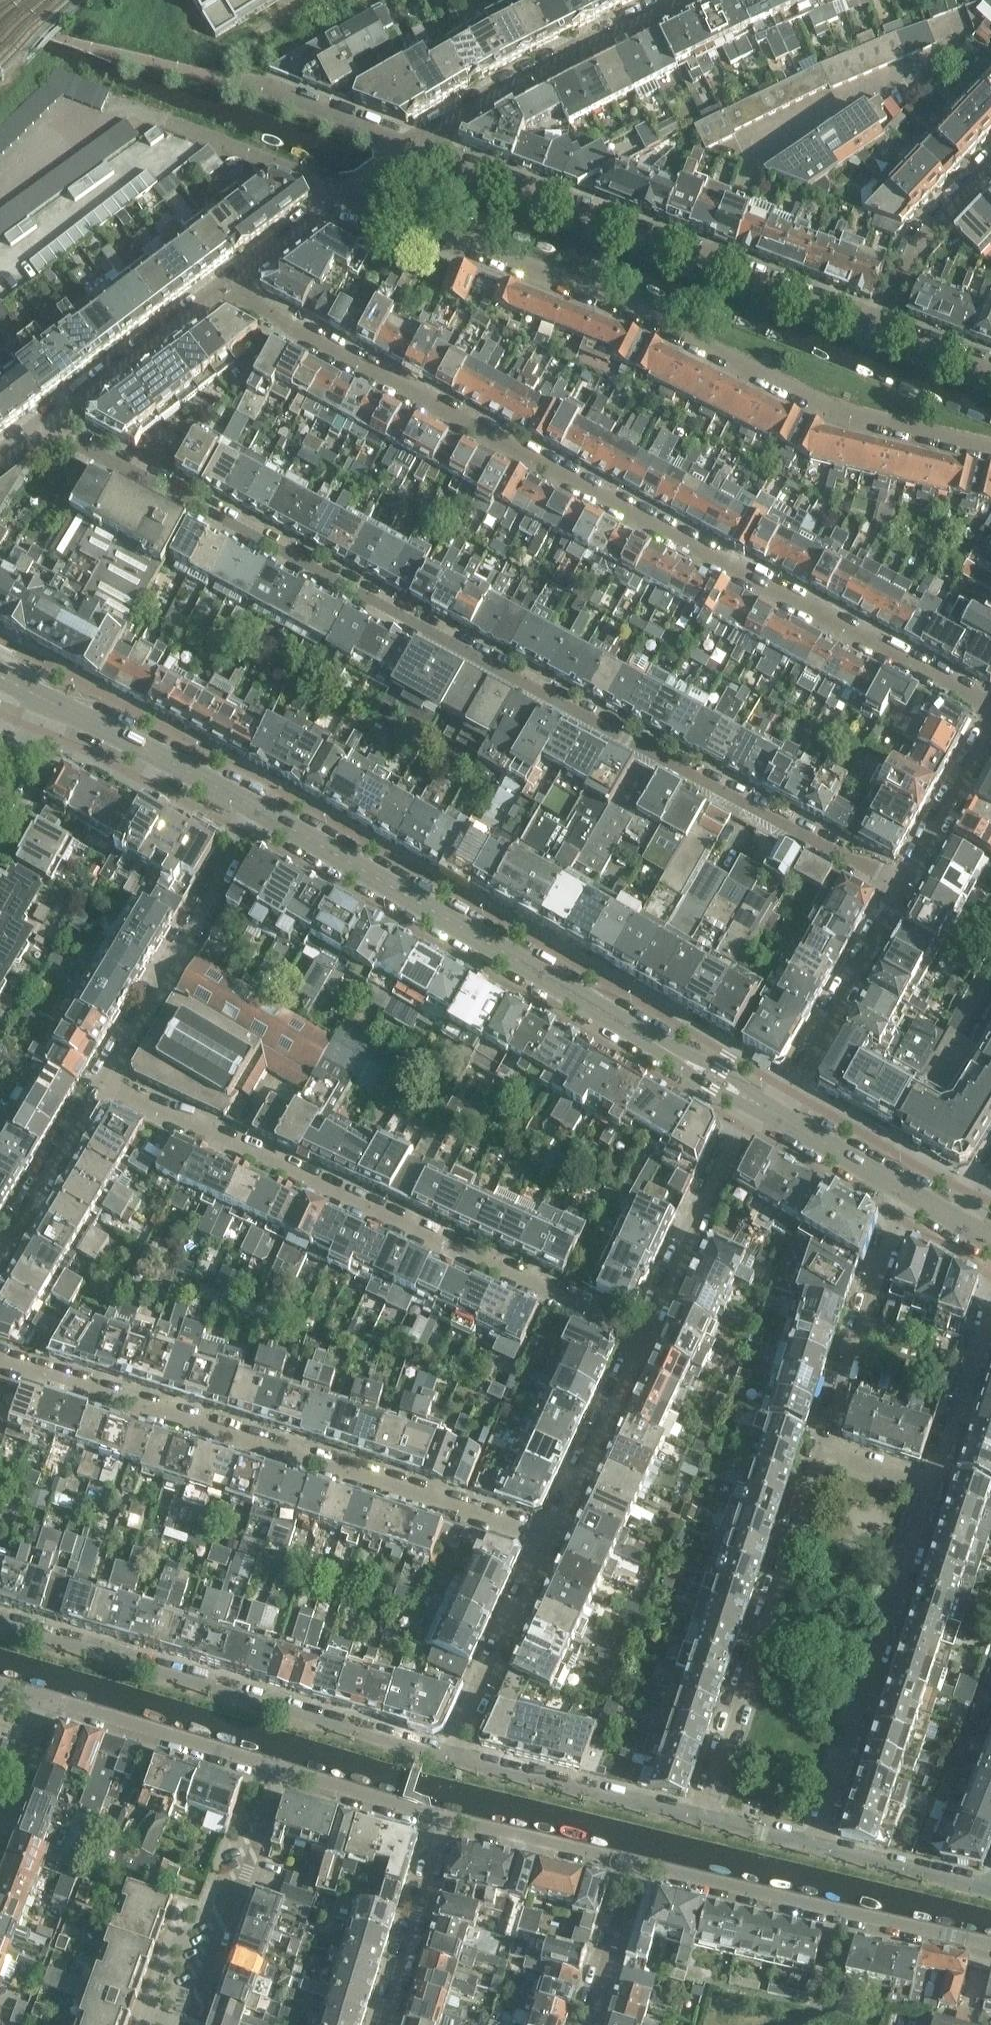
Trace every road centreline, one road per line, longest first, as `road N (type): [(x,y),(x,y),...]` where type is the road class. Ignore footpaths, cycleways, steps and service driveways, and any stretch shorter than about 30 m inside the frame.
road 1 (residential): [(900,888),(51,422)]
road 2 (residential): [(218,291),(990,710)]
road 3 (residential): [(342,200),(615,303),(807,399),(990,451)]
road 4 (residential): [(645,1336),(107,1083)]
road 5 (residential): [(0,1356),(552,1540)]
road 6 (secondary): [(752,1100),(258,810)]
road 7 (residential): [(888,322),(414,141)]
road 8 (residential): [(452,1757),(0,1624)]
road 9 (residential): [(705,1816),(819,1456)]
road 10 (residential): [(927,1491),(822,1843)]
road 11 (residential): [(633,1863),(990,1944)]
road 12 (residential): [(258,810),(107,1083)]
road 13 (residential): [(414,141),(681,0)]
road 14 (residential): [(819,1456),(900,1187)]
road 15 (residential): [(282,1769),(187,2024)]
road 16 (residential): [(705,1816),(452,1757)]
road 17 (residential): [(645,1336),(752,1100)]
road 18 (residential): [(778,1115),(900,888)]
road 19 (residential): [(42,1697),(282,1769)]
road 20 (residential): [(452,1757),(552,1540)]
road 21 (secondary): [(258,810),(54,704)]
road 22 (residential): [(552,1540),(645,1336)]
road 23 (residential): [(382,2024),(444,1818)]
road 24 (residential): [(218,291),(51,422)]
road 25 (residential): [(107,1083),(0,1263)]
road 26 (residential): [(990,1299),(927,1491)]
road 27 (residential): [(444,1818),(633,1863)]
road 28 (residential): [(888,322),(917,244),(990,163)]
road 29 (residential): [(900,888),(990,727)]
road 30 (residential): [(414,141),(247,84)]
road 31 (residential): [(990,1888),(822,1843)]
road 32 (residential): [(282,1769),(444,1818)]
road 33 (residential): [(585,2024),(633,1863)]
road 34 (residential): [(342,200),(218,291)]
road 35 (secondary): [(900,1187),(778,1115)]
road 36 (residential): [(0,1815),(42,1697)]
road 37 (residential): [(822,1843),(705,1816)]

